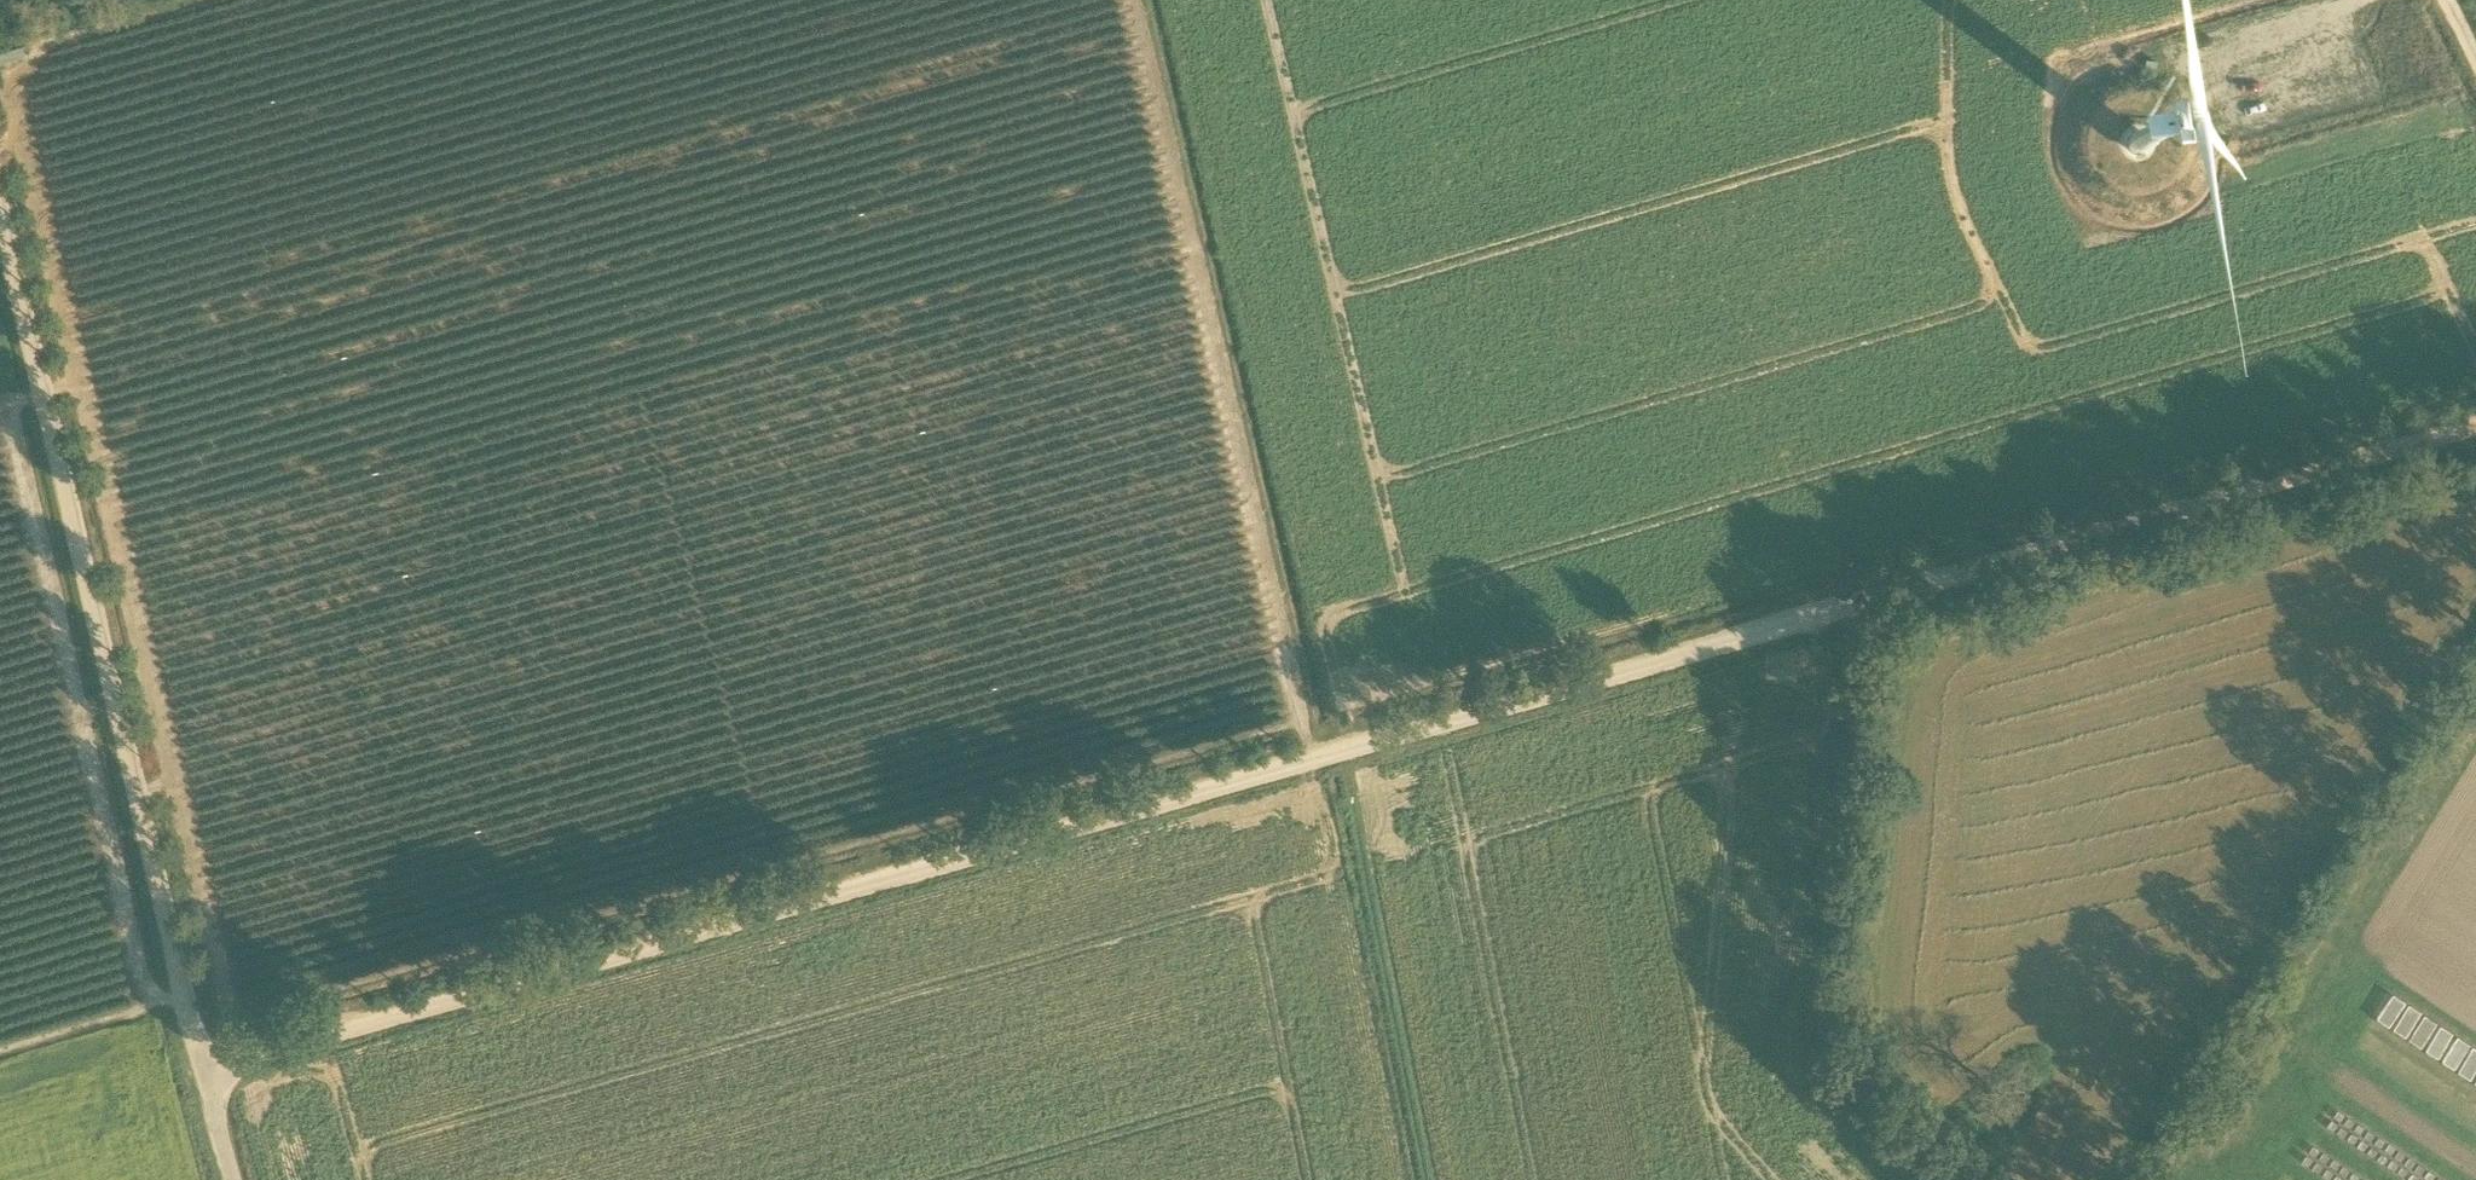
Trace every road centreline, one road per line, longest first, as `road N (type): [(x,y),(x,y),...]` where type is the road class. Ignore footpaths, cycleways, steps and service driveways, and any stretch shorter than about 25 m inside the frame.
road 1 (track): [(202,1071),(2475,425)]
road 2 (track): [(0,215),(202,1071)]
road 3 (track): [(2336,0),(2203,40)]

